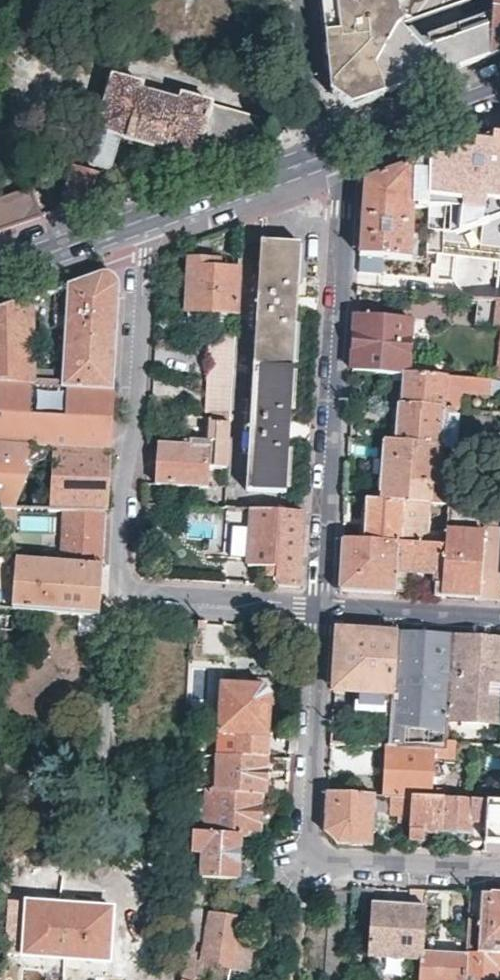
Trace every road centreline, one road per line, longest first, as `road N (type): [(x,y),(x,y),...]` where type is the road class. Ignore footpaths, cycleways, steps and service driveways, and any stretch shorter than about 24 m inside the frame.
road 1 (residential): [(321,608),(123,591),(147,219)]
road 2 (residential): [(321,608),(343,207),(329,152)]
road 3 (residential): [(321,608),(309,859),(499,869)]
road 4 (secondary): [(147,219),(329,152)]
road 5 (secondary): [(329,152),(499,92)]
road 6 (residential): [(499,619),(321,608)]
road 7 (secondary): [(0,269),(147,219)]
road 8 (residential): [(303,0),(329,152)]

